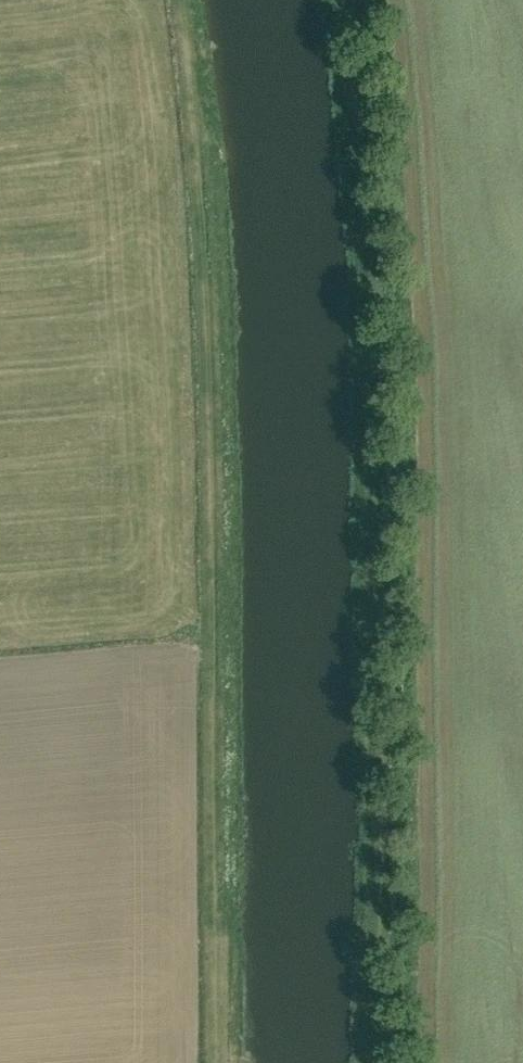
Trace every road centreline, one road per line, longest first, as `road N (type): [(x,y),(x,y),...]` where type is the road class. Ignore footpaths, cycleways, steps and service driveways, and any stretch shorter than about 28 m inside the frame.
road 1 (track): [(218,1062),(215,528),(199,174),(177,0)]
road 2 (track): [(376,1062),(371,208),(351,0)]

